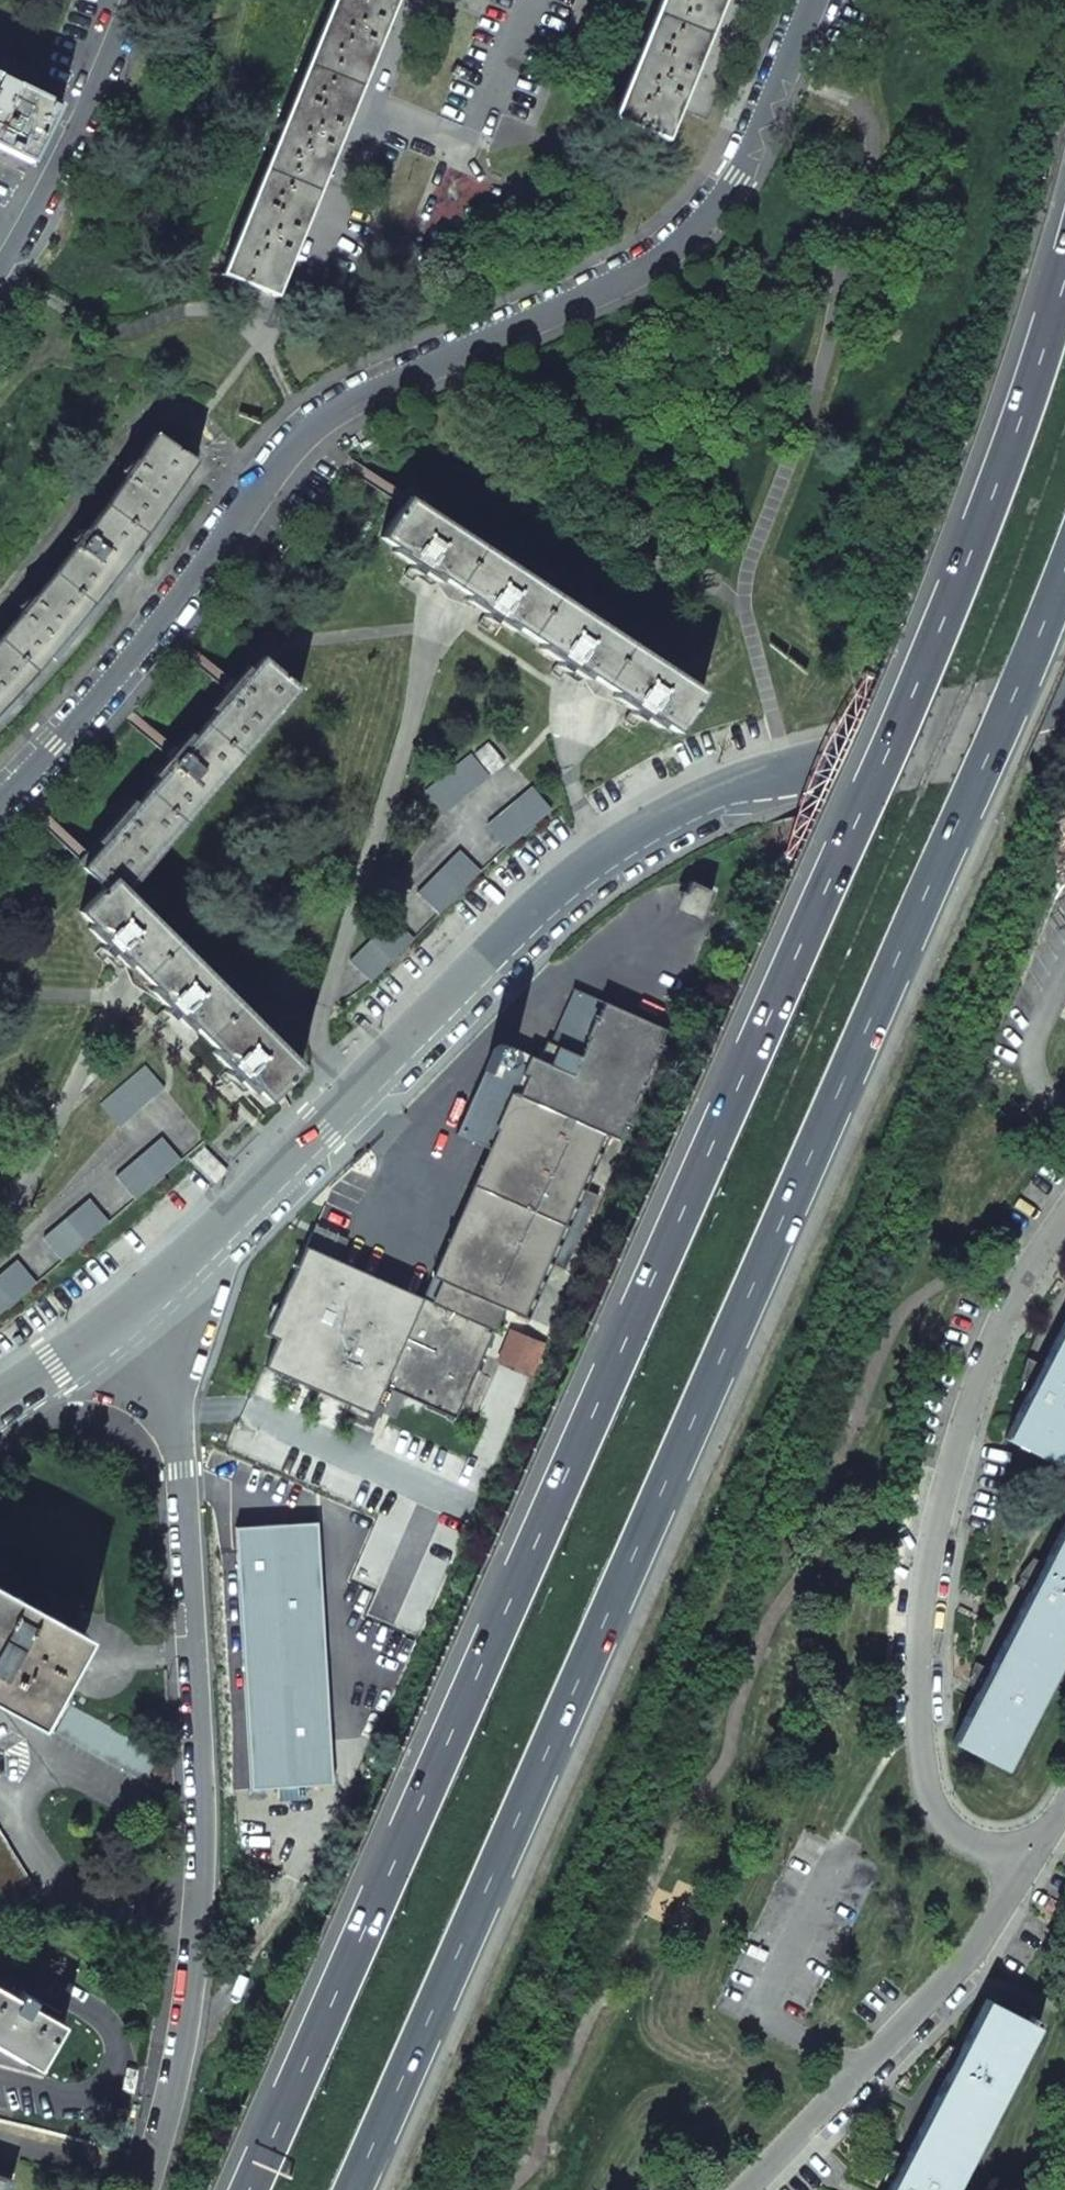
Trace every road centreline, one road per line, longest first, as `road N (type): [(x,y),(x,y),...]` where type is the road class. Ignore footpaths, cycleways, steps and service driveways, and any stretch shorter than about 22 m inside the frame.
road 1 (trunk): [(1064,248),(942,617),(244,2189)]
road 2 (trunk): [(356,2189),(965,831),(1064,580)]
road 3 (residential): [(0,802),(131,662),(307,432),(343,406),(633,276),(702,225),(744,169),(811,0)]
road 4 (residential): [(131,1304),(565,893),(681,819),(1064,703)]
road 5 (residential): [(131,1304),(167,1380),(181,1471),(206,1789),(196,1973),(183,2067),(150,2189)]
road 6 (residential): [(1064,1223),(992,1345),(928,1512),(915,1708),(935,1819),(1038,1882)]
road 7 (residential): [(1038,1882),(745,2189)]
road 8 (residential): [(129,0),(78,124),(0,267)]
road 9 (residential): [(0,1394),(131,1304)]
road 10 (residential): [(527,0),(473,127)]

